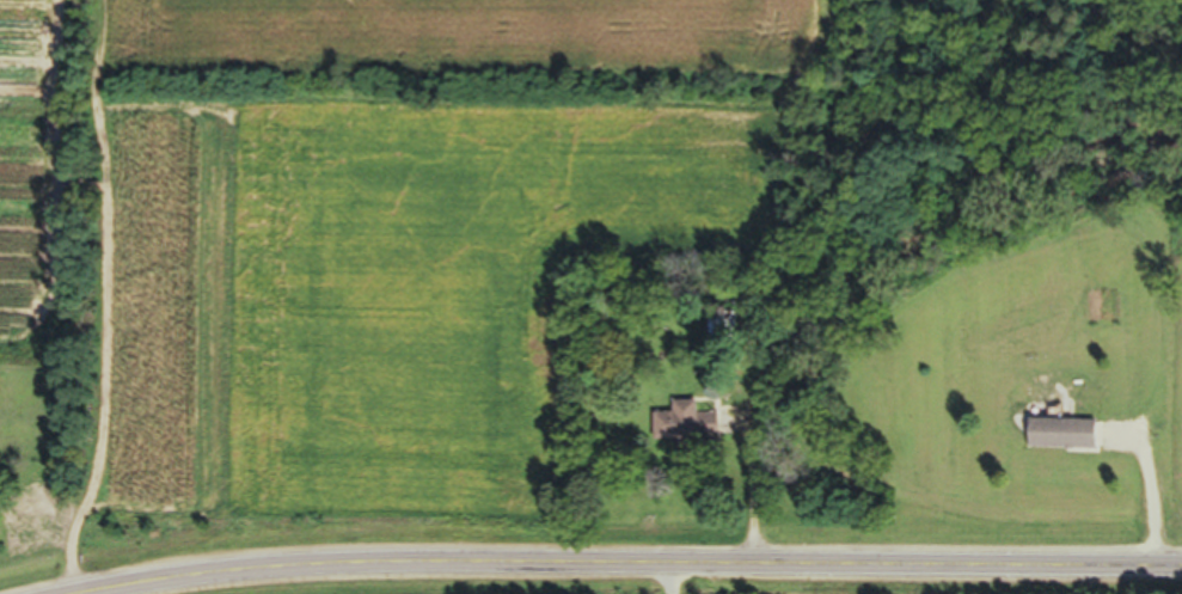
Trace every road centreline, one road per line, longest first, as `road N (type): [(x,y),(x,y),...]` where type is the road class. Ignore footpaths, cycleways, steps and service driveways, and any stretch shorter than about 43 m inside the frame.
road 1 (primary): [(91,593),(233,576),(470,565),(1181,565)]

